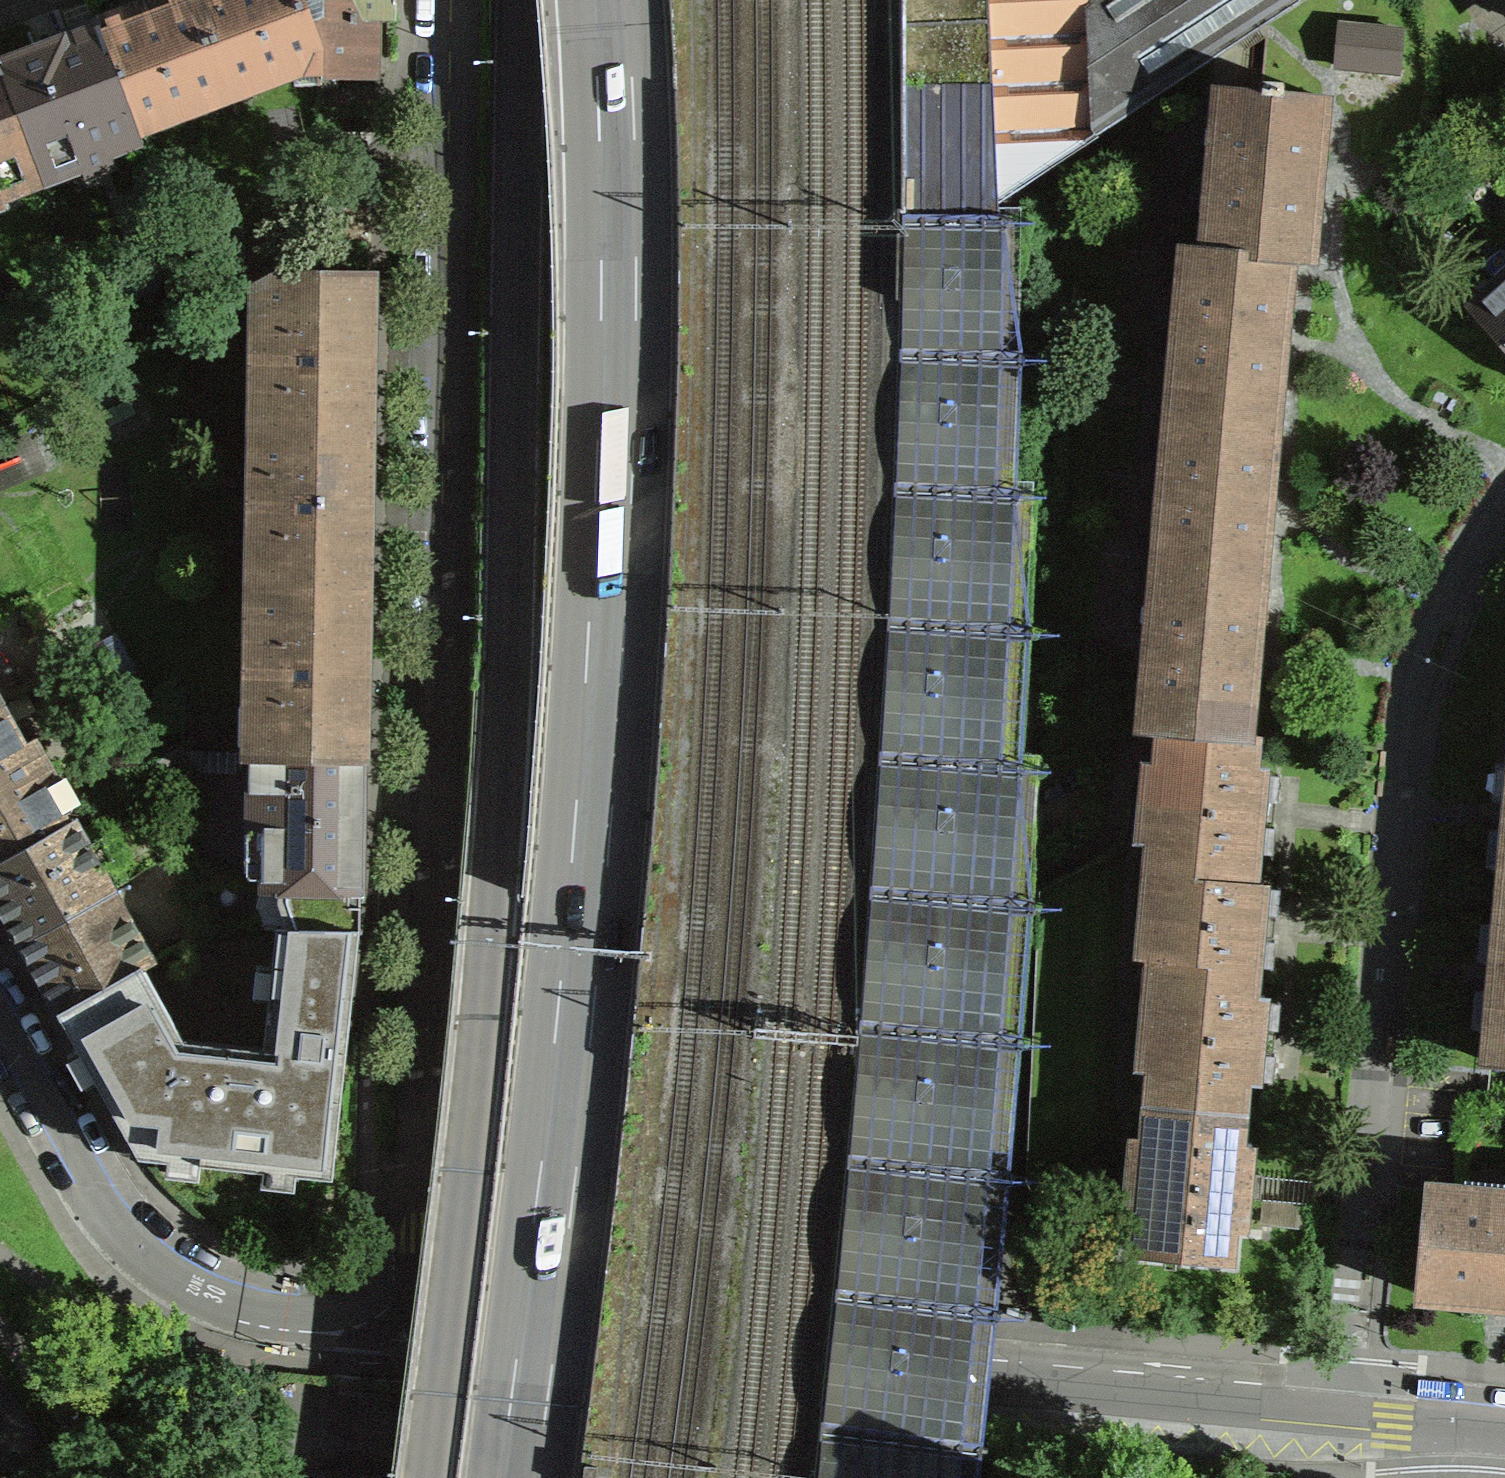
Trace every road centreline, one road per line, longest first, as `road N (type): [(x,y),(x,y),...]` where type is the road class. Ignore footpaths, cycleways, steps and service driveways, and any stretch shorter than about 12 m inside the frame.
road 1 (motorway): [(609,0),(619,274),(605,657),(574,1040),(519,1477)]
road 2 (motorway): [(517,0),(507,701),(493,942),(427,1477)]
road 3 (tertiary): [(454,0),(459,95),(420,1331)]
road 4 (residential): [(1504,498),(1440,611),(1410,726),(1346,1415)]
road 5 (tertiary): [(420,1331),(1346,1415)]
road 6 (motorway): [(939,900),(890,490),(804,0)]
road 7 (motorway): [(939,900),(954,223),(945,0)]
road 8 (motorway): [(889,1477),(939,900)]
road 9 (residential): [(420,1331),(245,1310),(169,1268),(95,1179),(0,1013)]

